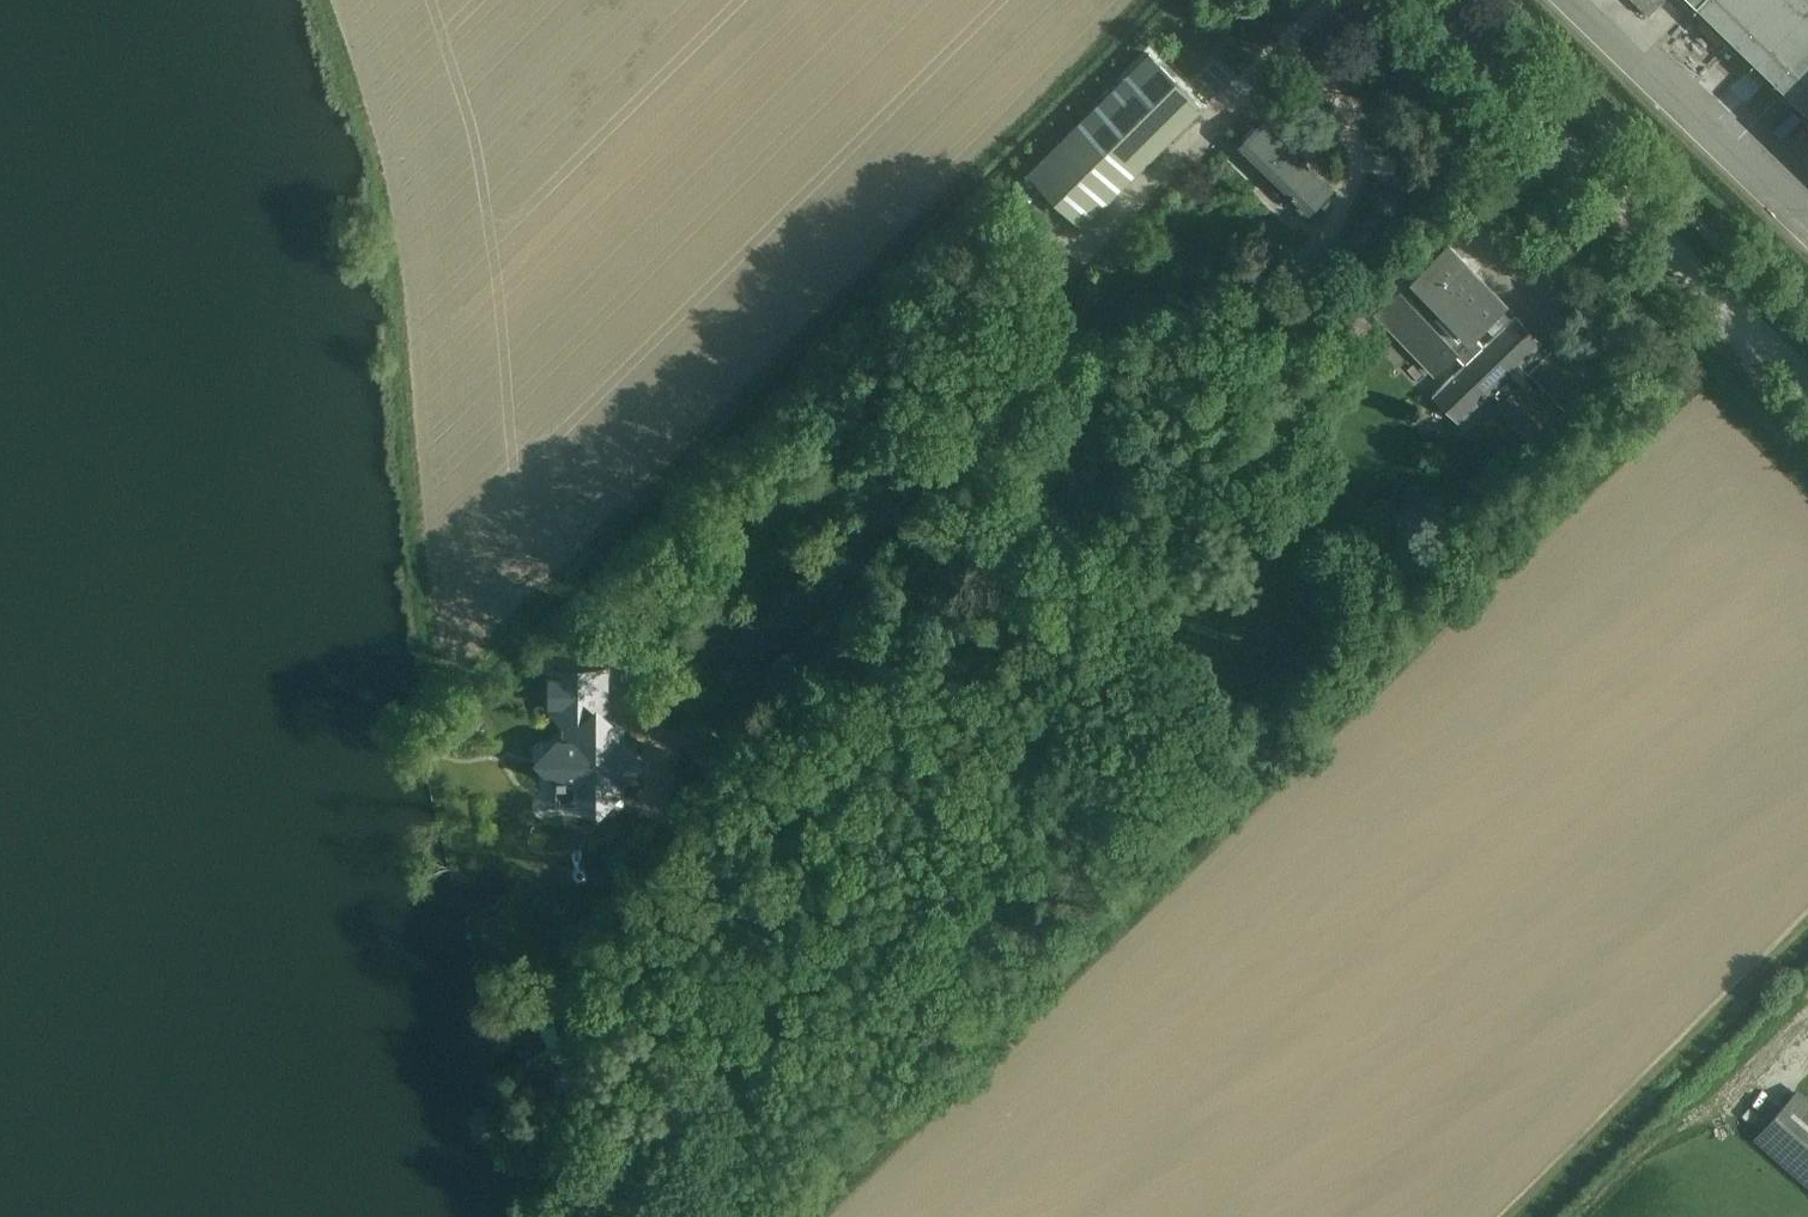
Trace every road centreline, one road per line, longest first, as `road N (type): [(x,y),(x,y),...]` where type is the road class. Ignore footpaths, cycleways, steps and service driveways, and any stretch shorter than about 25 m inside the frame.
road 1 (residential): [(1807,383),(1413,0)]

